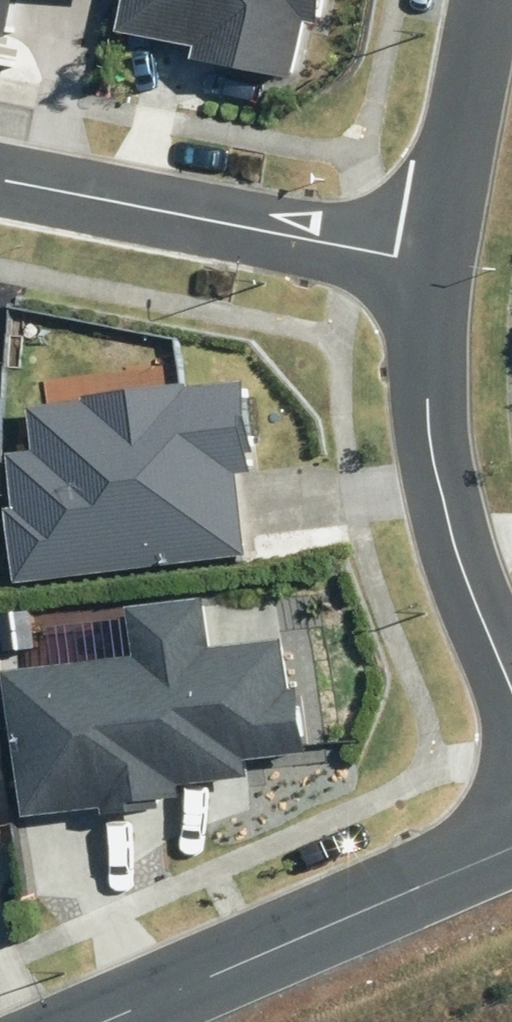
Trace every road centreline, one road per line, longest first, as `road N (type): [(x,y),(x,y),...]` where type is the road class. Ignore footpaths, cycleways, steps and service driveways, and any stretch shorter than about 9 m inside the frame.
road 1 (tertiary): [(511,845),(104,1021)]
road 2 (residential): [(435,264),(0,178)]
road 3 (residential): [(511,687),(446,514),(428,408),(435,264)]
road 4 (residential): [(435,264),(487,0)]

